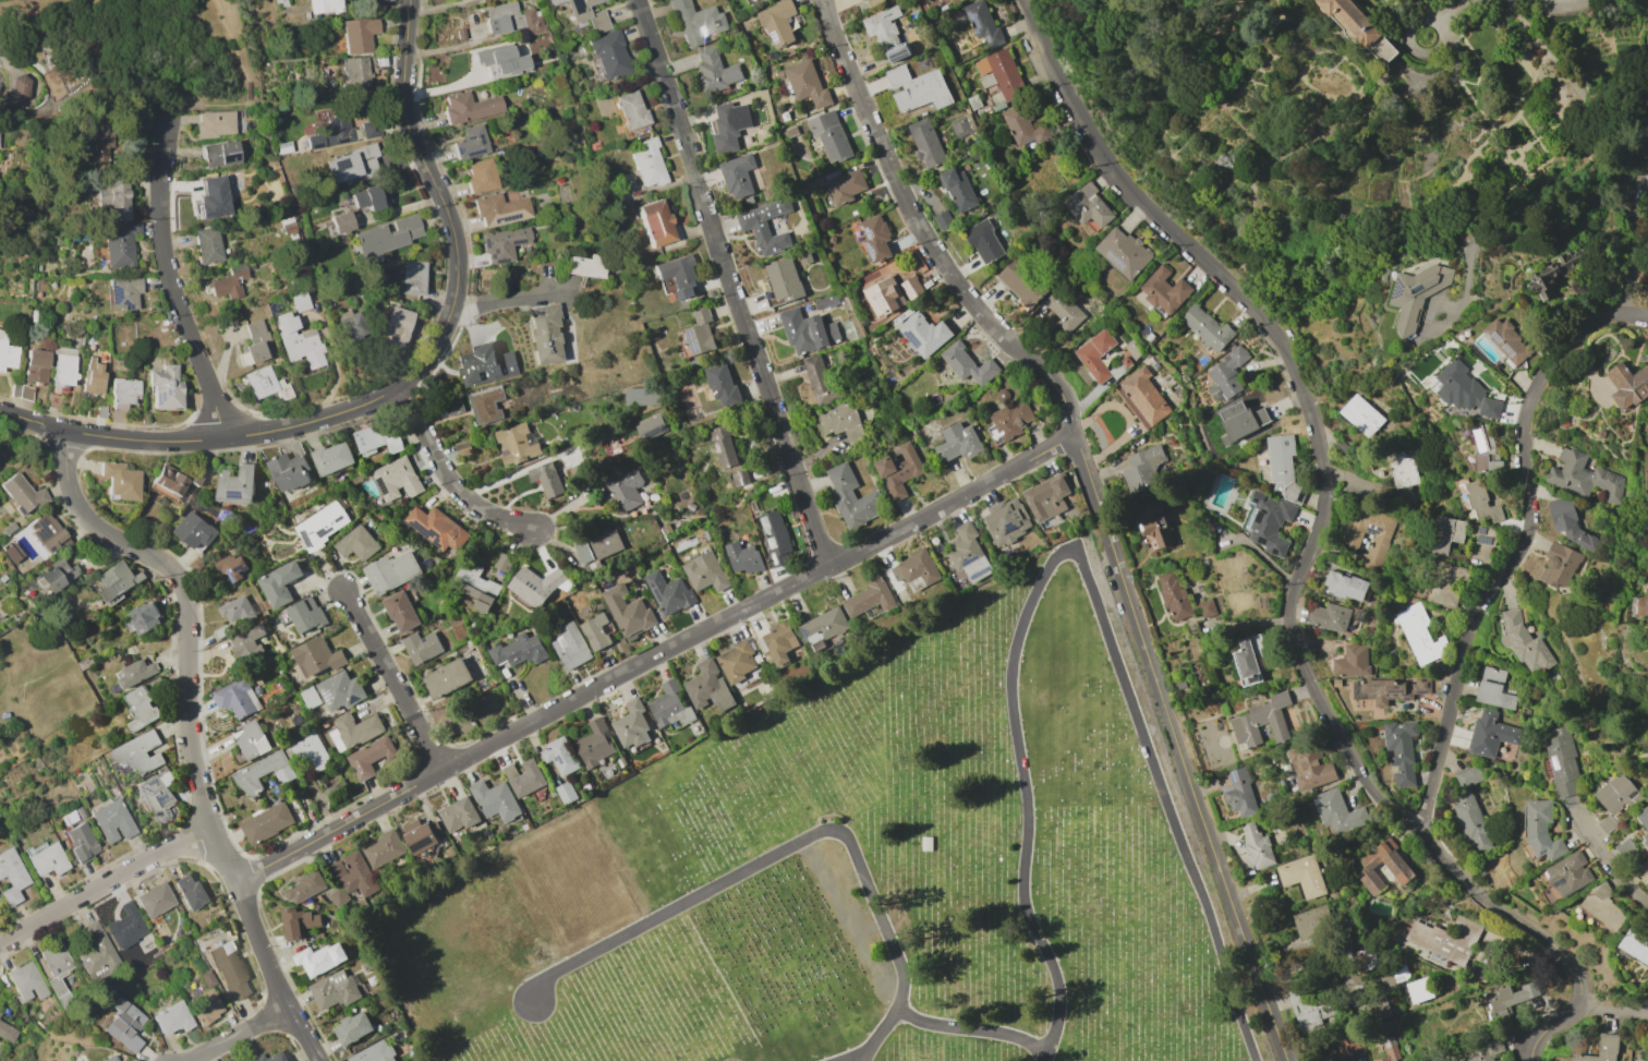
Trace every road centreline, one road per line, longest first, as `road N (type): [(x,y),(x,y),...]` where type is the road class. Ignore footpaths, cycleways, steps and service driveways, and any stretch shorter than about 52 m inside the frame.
road 1 (residential): [(1022,0),(1103,159),(1268,326),(1307,399),(1328,466),(1324,520),(1297,590),(1297,652),(1360,779),(1478,895),(1546,940),(1577,974),(1585,1005)]
road 2 (residential): [(820,0),(929,248),(1001,337),(1055,383),(1067,407),(1291,1060)]
road 3 (residential): [(234,882),(1074,431)]
road 4 (residential): [(0,412),(106,436),(225,438),(367,403),(413,370),(444,327),(457,260),(444,204),(407,124),(409,0)]
road 5 (residential): [(638,0),(827,569)]
road 6 (residential): [(1417,836),(1462,648),(1481,604),(1523,551),(1523,417),(1546,370),(1590,325),(1629,314)]
road 7 (residential): [(211,836),(191,758),(179,582),(153,557),(108,535),(73,499),(64,462),(69,431)]
road 8 (residential): [(225,438),(163,258),(165,125)]
road 9 (residential): [(1629,314),(1643,233),(1638,214),(1621,206),(1600,207),(1572,239),(1481,252)]
road 10 (residential): [(0,944),(172,846),(211,836)]
road 11 (residential): [(397,386),(449,483),(492,515),(535,528)]
road 12 (residential): [(438,770),(344,591)]
road 13 (residential): [(316,1060),(271,978),(234,882)]

